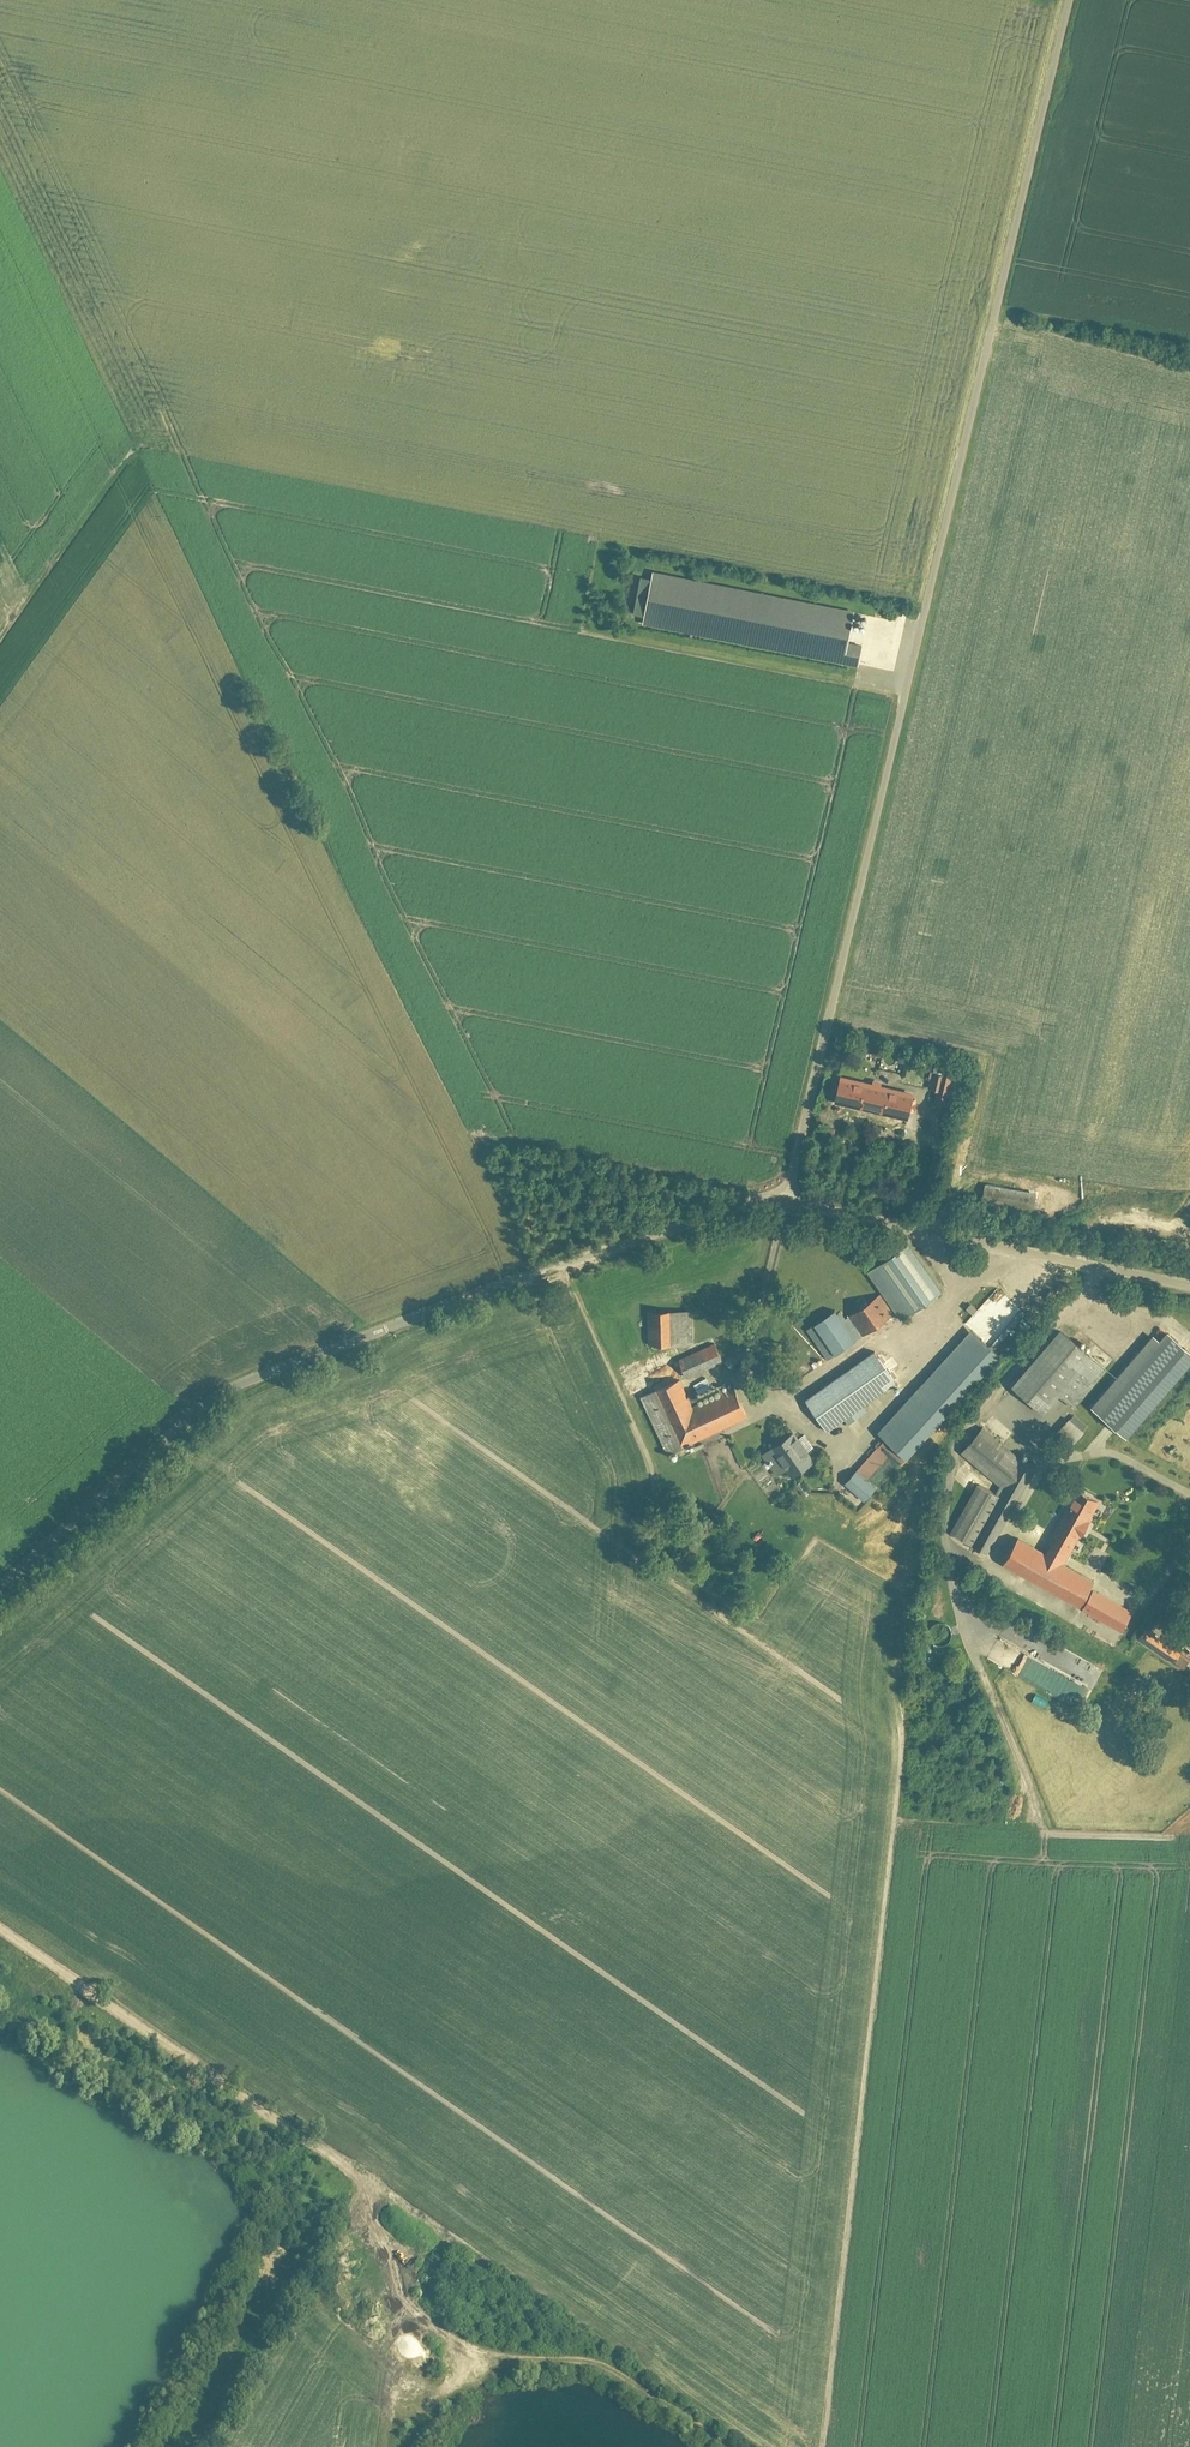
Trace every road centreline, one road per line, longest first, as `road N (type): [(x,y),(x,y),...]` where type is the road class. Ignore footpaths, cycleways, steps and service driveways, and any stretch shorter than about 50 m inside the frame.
road 1 (residential): [(787,1203),(1077,0)]
road 2 (track): [(950,1549),(977,1657),(948,1694),(912,1711),(901,1738),(818,2446)]
road 3 (unclassified): [(0,1586),(234,1388),(534,1275)]
road 4 (residential): [(1189,1287),(787,1203)]
road 5 (track): [(728,2446),(640,2384),(596,2365),(458,2347),(388,2282)]
road 6 (residential): [(534,1275),(751,1203),(787,1203)]

